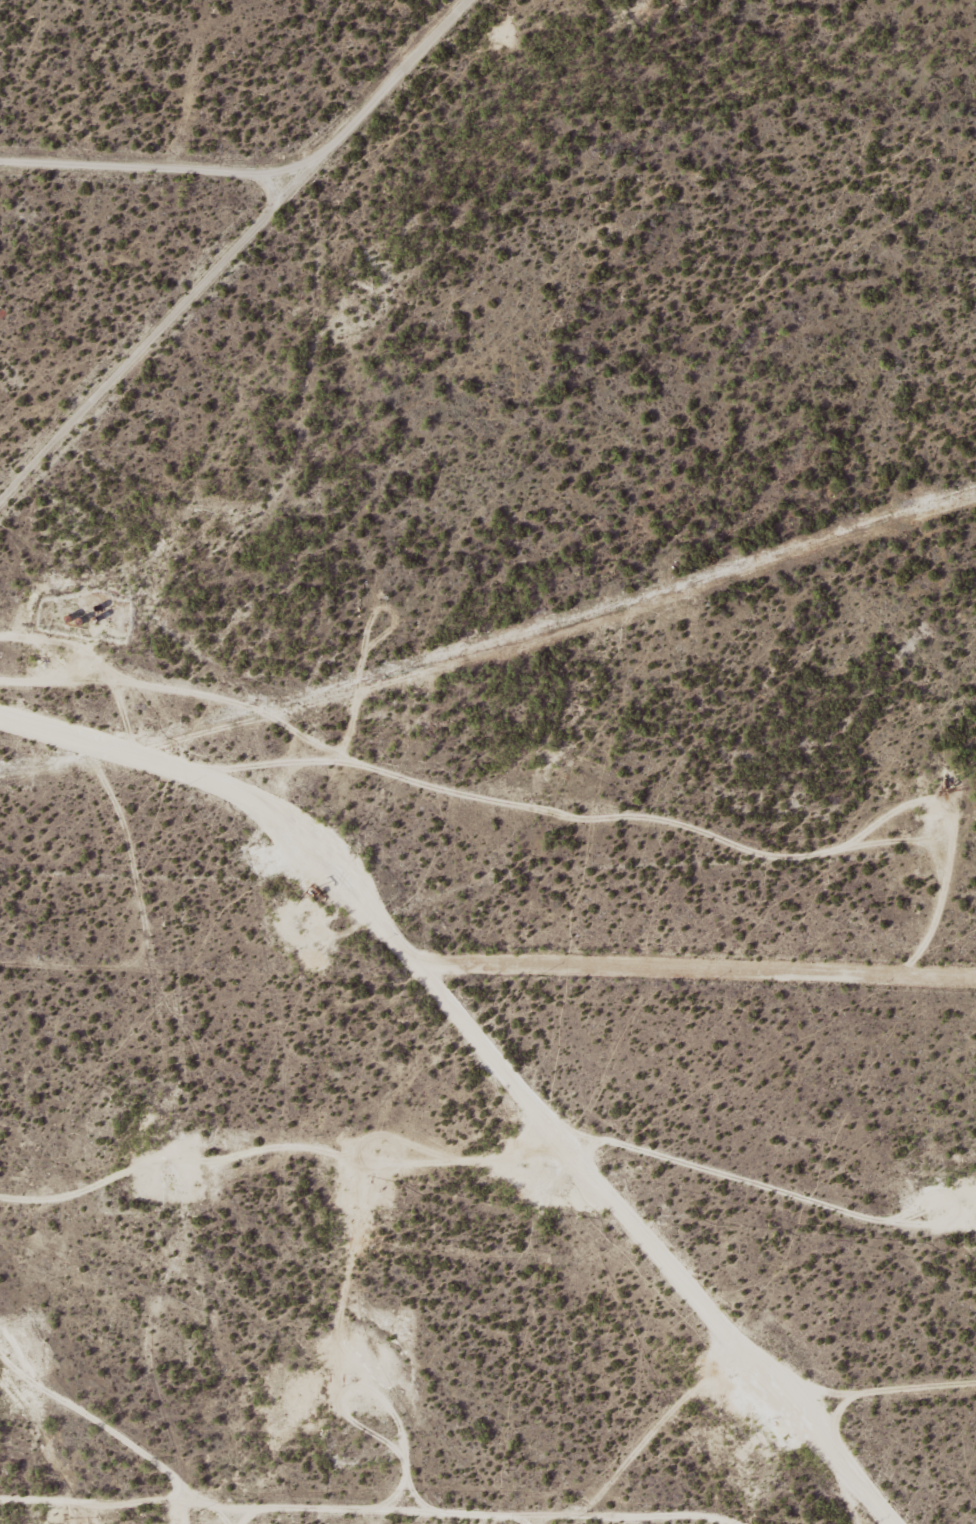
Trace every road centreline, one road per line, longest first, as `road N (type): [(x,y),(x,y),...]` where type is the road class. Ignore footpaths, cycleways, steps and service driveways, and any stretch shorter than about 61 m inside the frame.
road 1 (residential): [(896,1523),(517,1060),(415,957),(332,857),(260,801),(0,714)]
road 2 (track): [(0,506),(462,0)]
road 3 (track): [(975,983),(415,957)]
road 4 (track): [(0,160),(305,173)]
road 5 (track): [(176,1523),(161,1498),(0,1353)]

